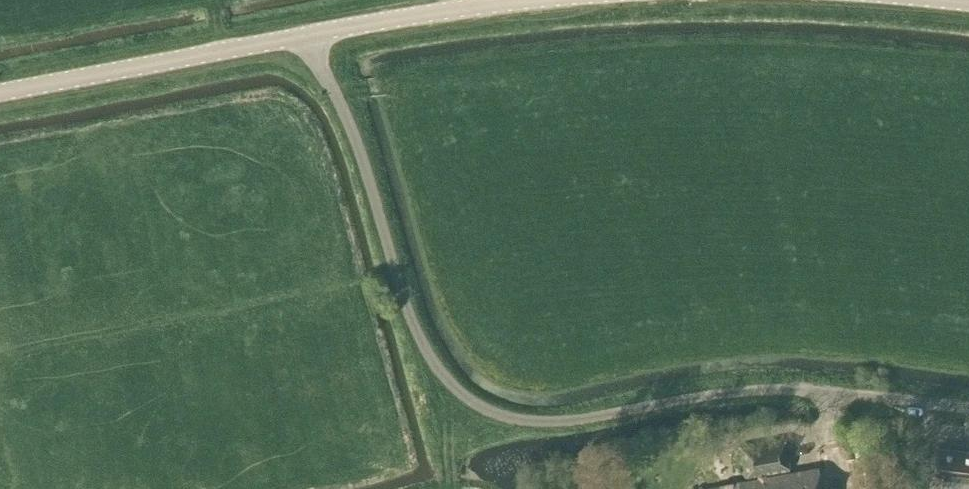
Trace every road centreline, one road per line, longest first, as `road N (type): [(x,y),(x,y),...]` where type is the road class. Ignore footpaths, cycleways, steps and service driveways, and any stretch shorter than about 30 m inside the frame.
road 1 (residential): [(968,408),(773,389),(543,419),(474,403),(443,378),(421,346),(345,114),(307,35)]
road 2 (tertiary): [(0,92),(307,35)]
road 3 (tertiary): [(307,35),(535,0)]

